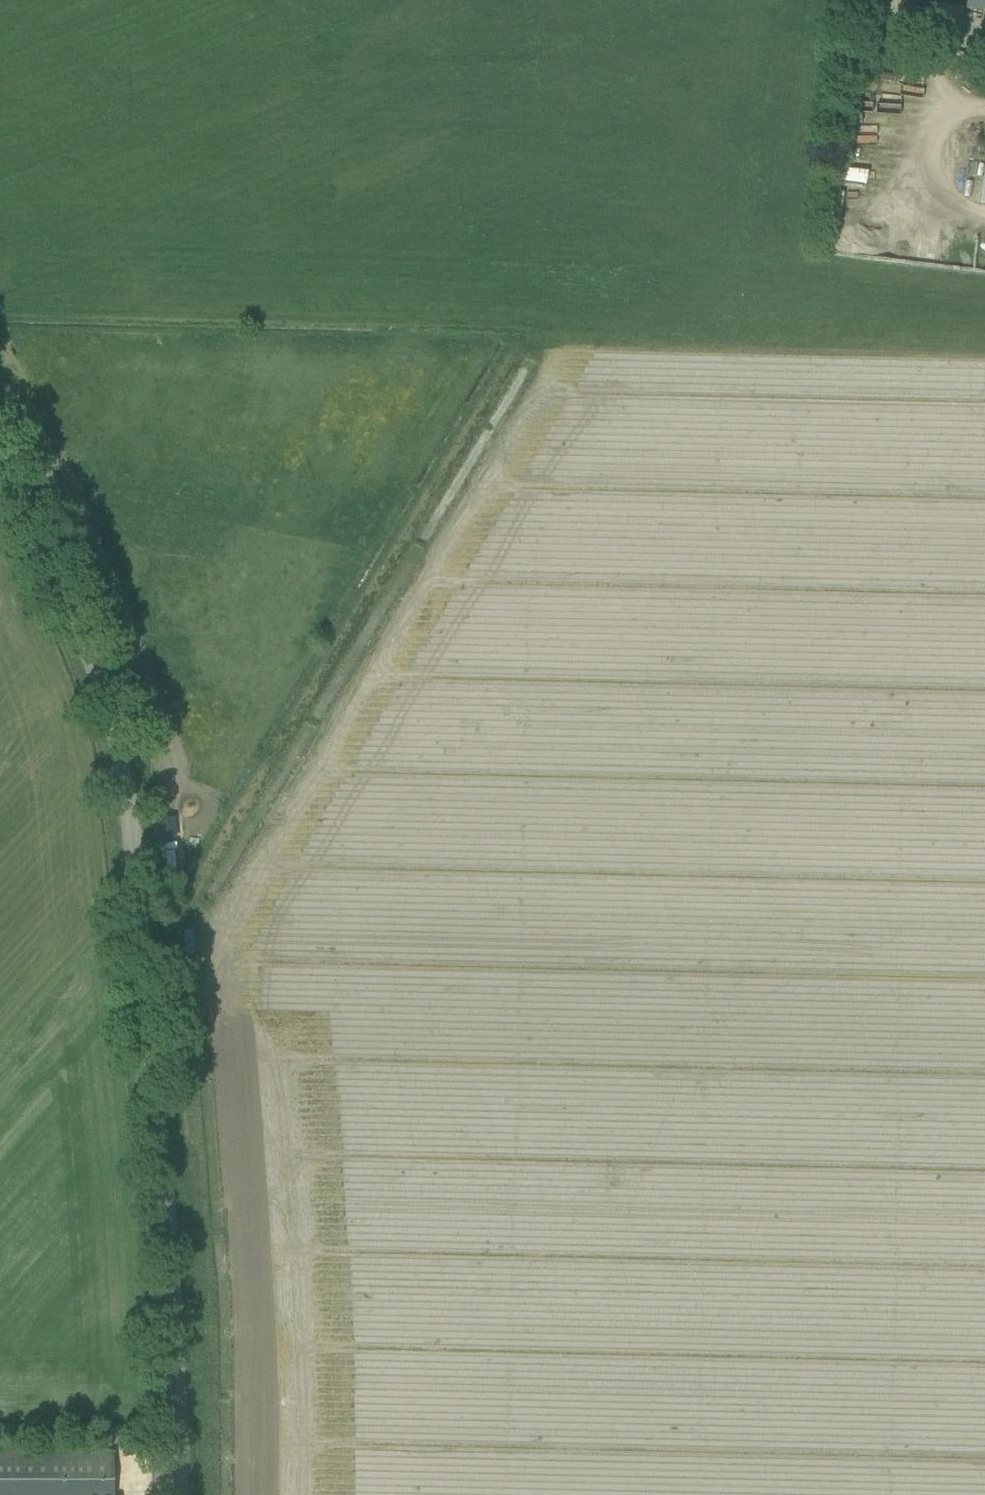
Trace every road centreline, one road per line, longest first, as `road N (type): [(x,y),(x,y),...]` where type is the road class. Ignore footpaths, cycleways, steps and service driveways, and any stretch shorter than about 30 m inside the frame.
road 1 (unclassified): [(179,1494),(172,1275),(122,770),(84,645),(0,455)]

